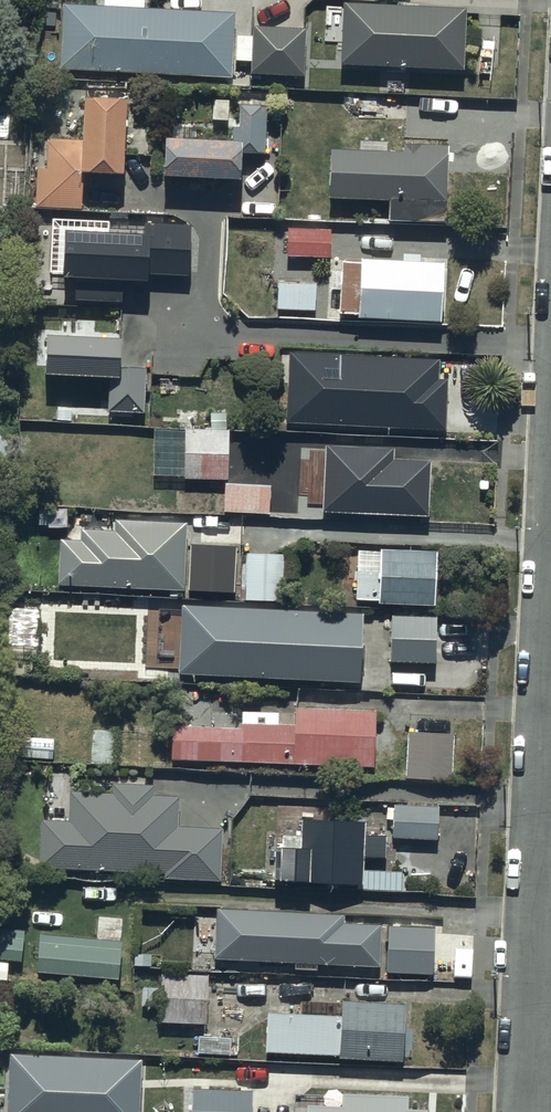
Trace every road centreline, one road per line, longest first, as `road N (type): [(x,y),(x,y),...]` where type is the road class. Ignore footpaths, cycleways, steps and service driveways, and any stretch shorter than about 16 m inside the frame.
road 1 (residential): [(550,348),(244,337),(210,327),(213,201)]
road 2 (residential): [(528,1111),(550,685)]

